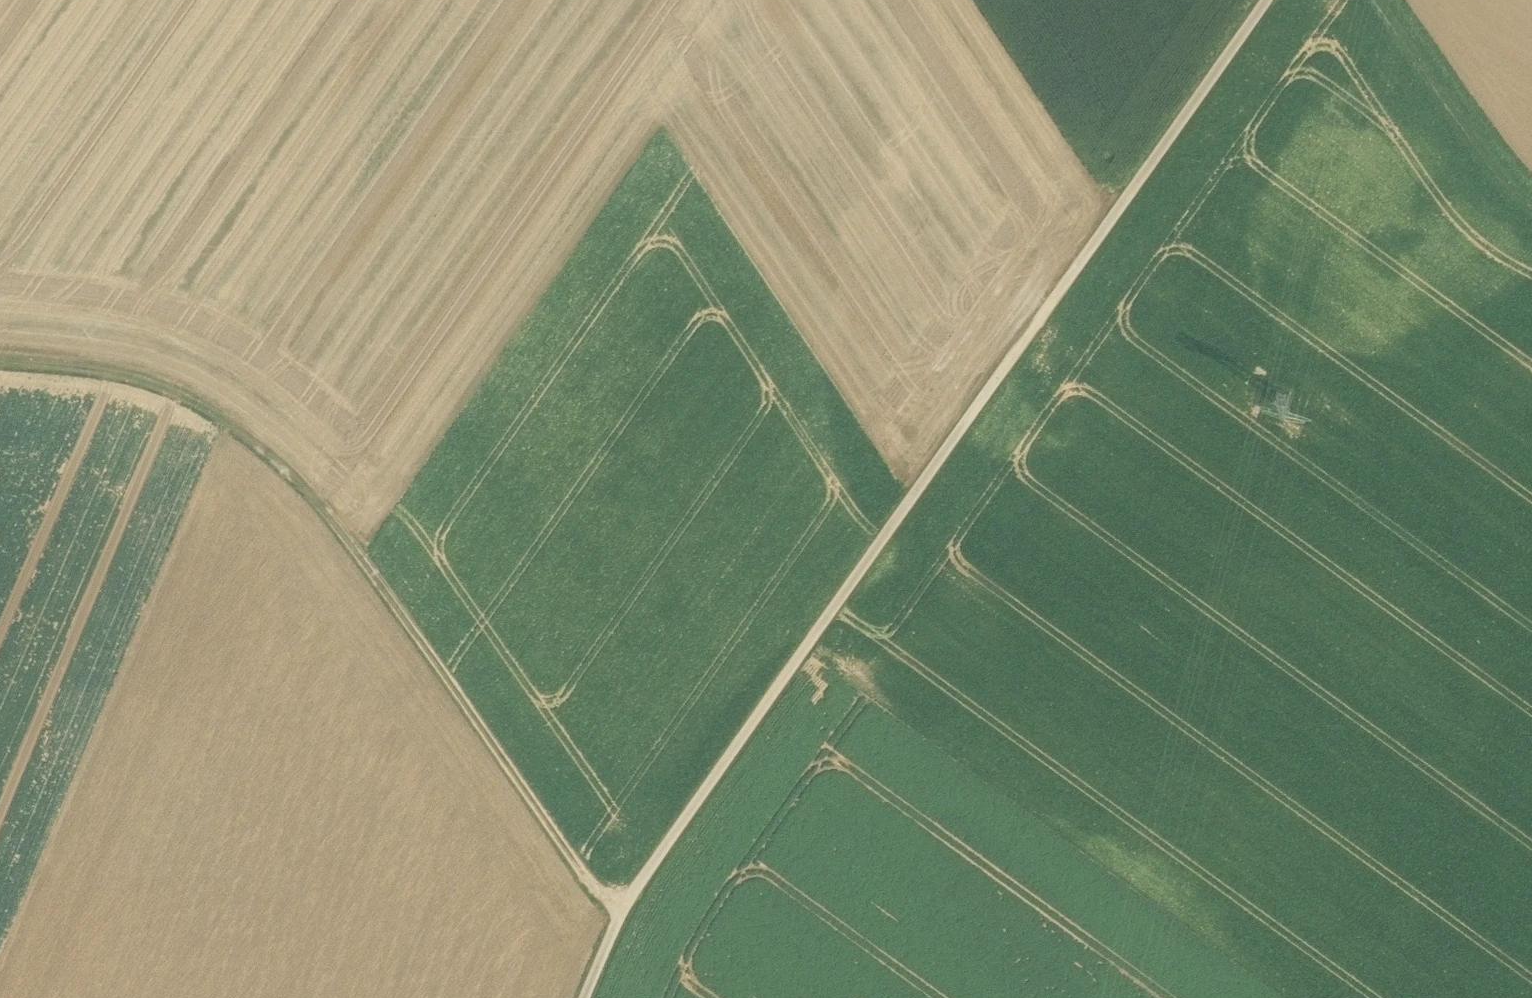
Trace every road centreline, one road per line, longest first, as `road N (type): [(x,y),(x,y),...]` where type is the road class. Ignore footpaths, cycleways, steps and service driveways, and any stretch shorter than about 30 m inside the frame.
road 1 (track): [(1266,0),(635,885),(584,997)]
road 2 (track): [(620,913),(337,521),(249,435),(152,387),(0,369)]
road 3 (track): [(1531,203),(1373,0)]

